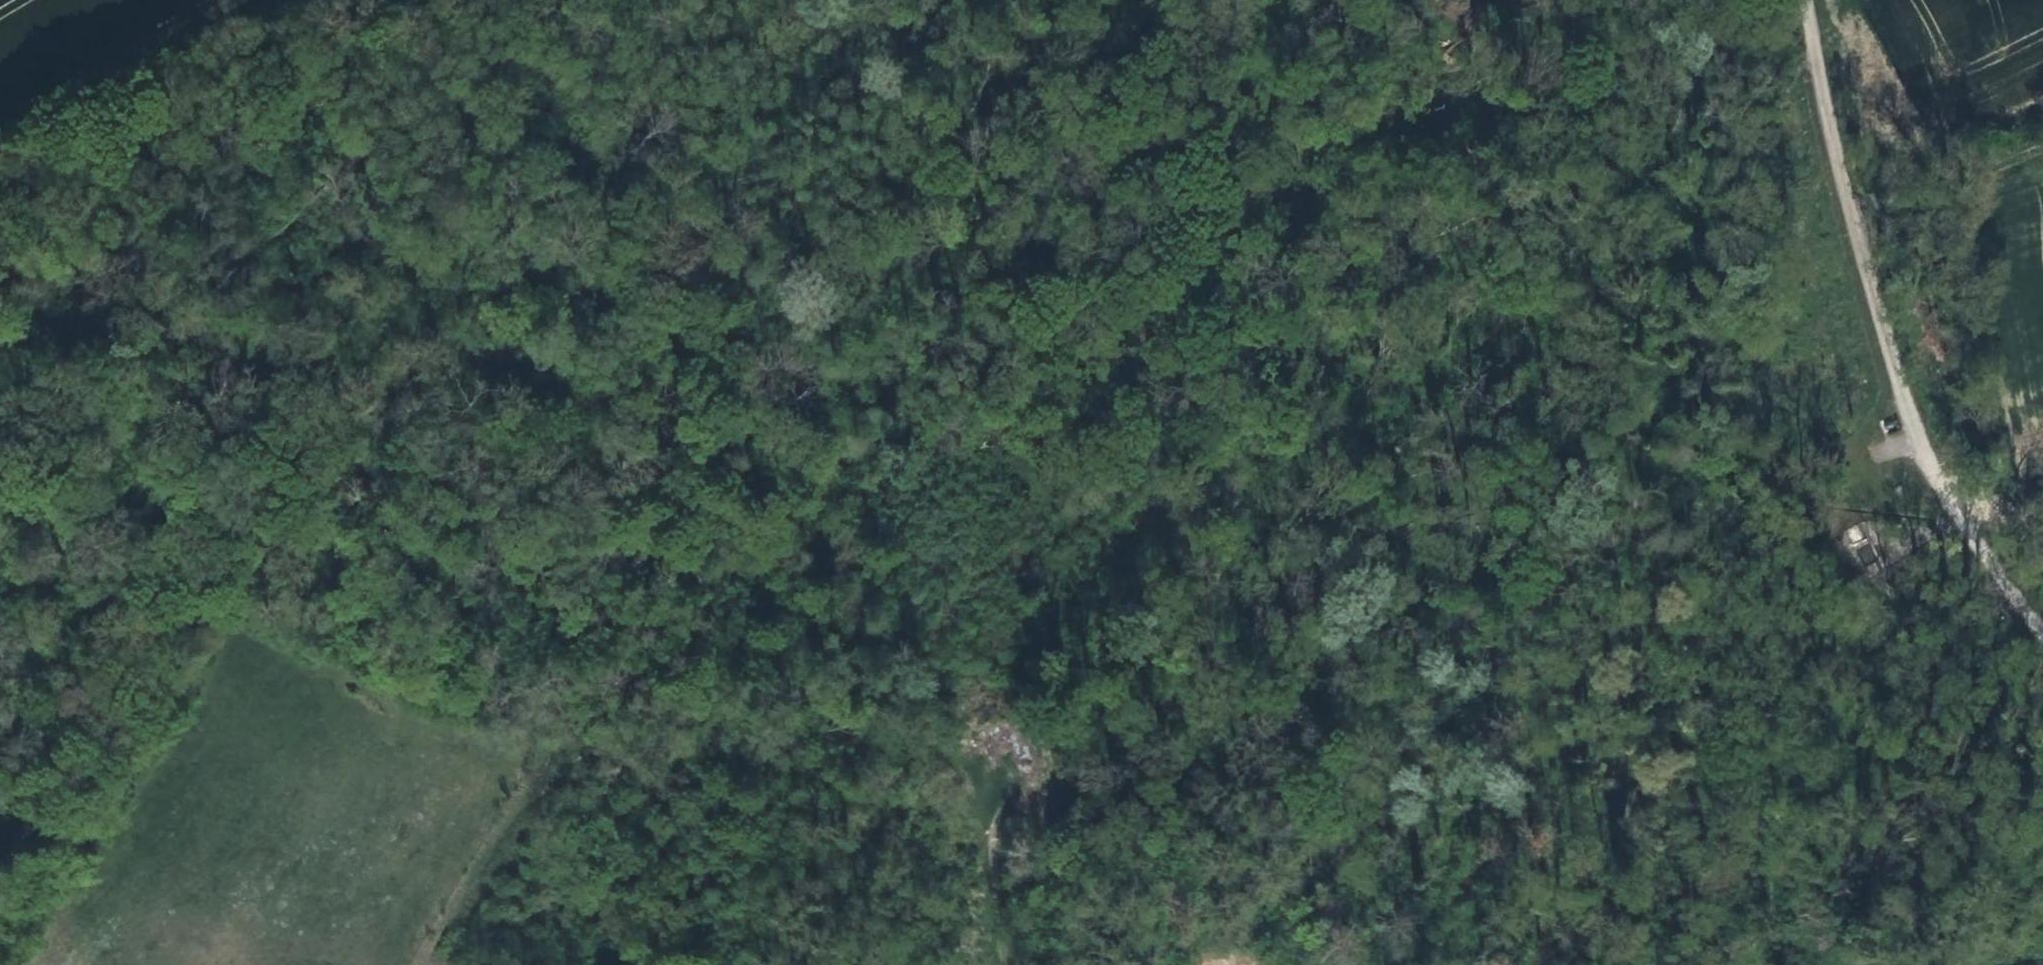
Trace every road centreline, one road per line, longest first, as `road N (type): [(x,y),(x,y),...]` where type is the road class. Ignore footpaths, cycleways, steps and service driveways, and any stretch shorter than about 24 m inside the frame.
road 1 (track): [(2042,633),(1959,520),(1911,419),(1868,282),(1804,0)]
road 2 (track): [(0,131),(231,0)]
road 3 (track): [(2042,150),(1852,215)]

